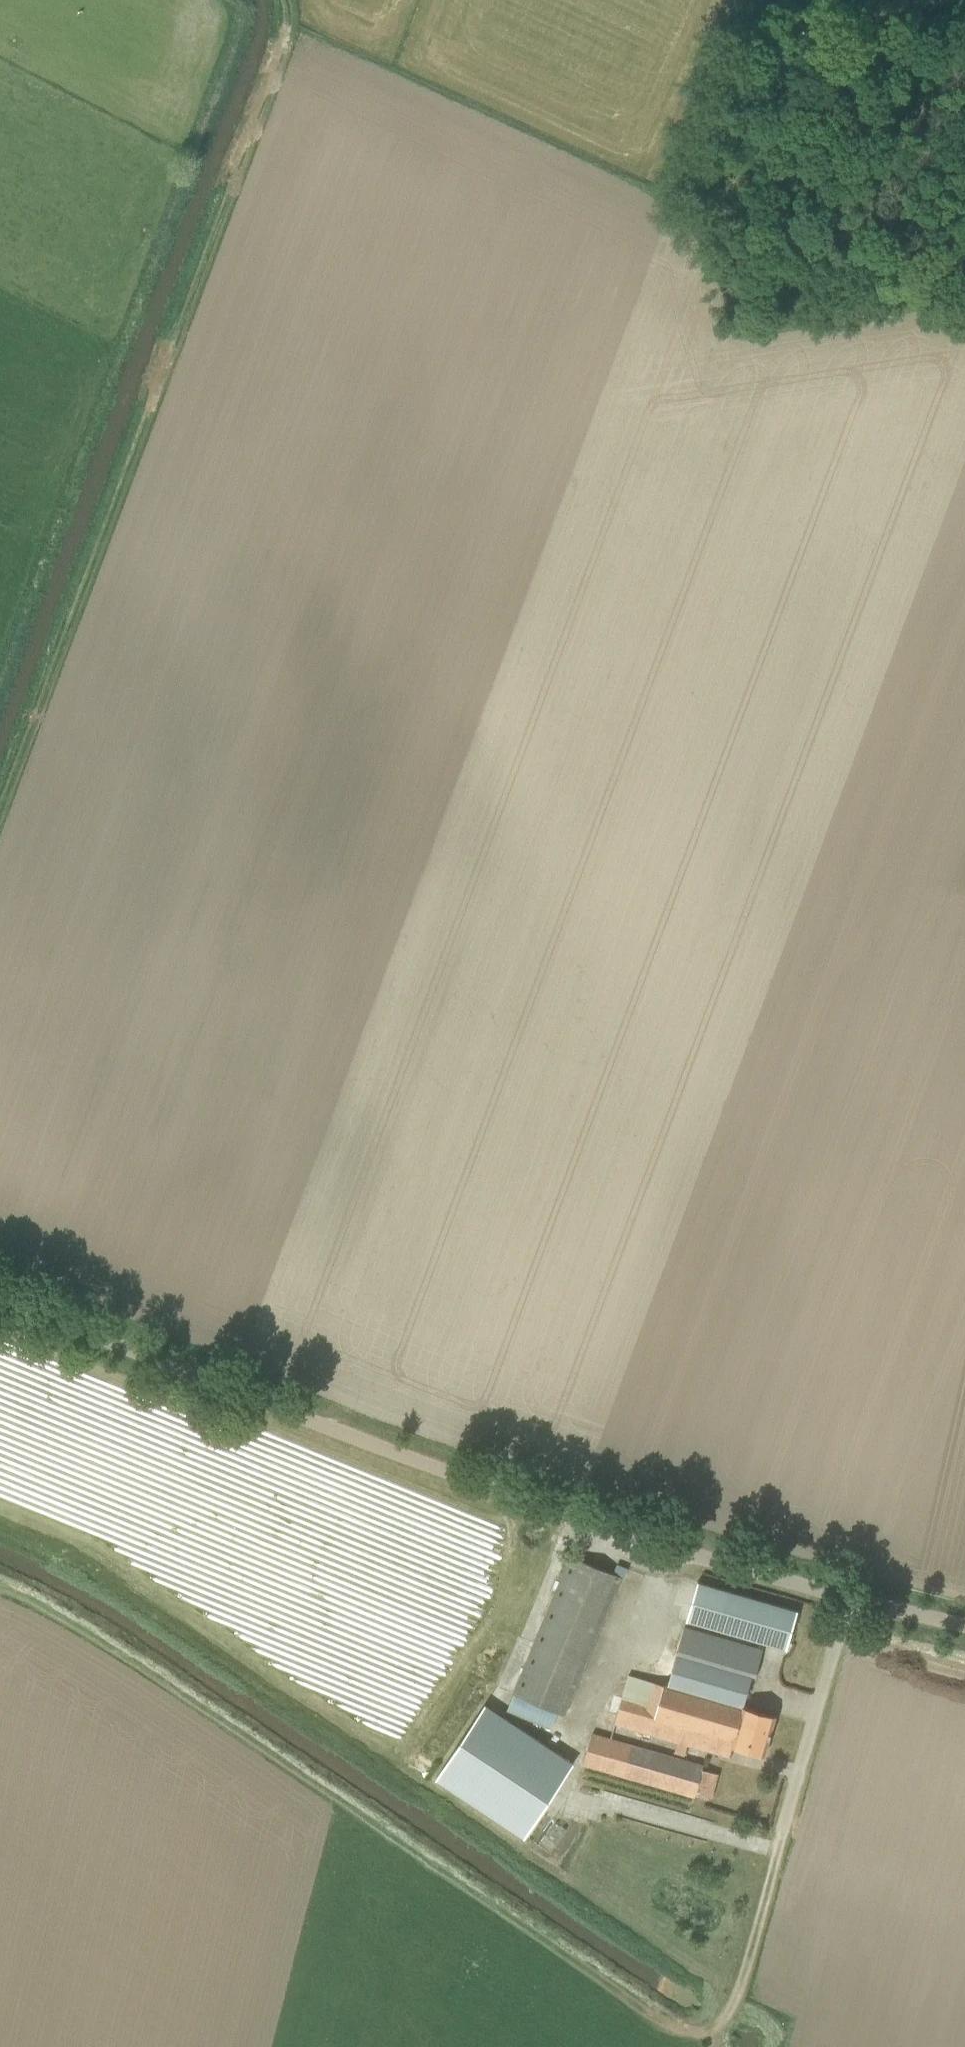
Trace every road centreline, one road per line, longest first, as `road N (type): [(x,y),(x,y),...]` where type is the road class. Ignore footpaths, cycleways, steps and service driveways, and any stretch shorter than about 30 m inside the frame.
road 1 (unclassified): [(849,1598),(582,1519),(320,1427),(0,1297)]
road 2 (track): [(0,802),(289,25),(286,0)]
road 3 (track): [(705,2046),(37,1597),(0,1582)]
road 4 (unclassified): [(777,1854),(849,1598)]
road 5 (track): [(717,2046),(777,1854)]

